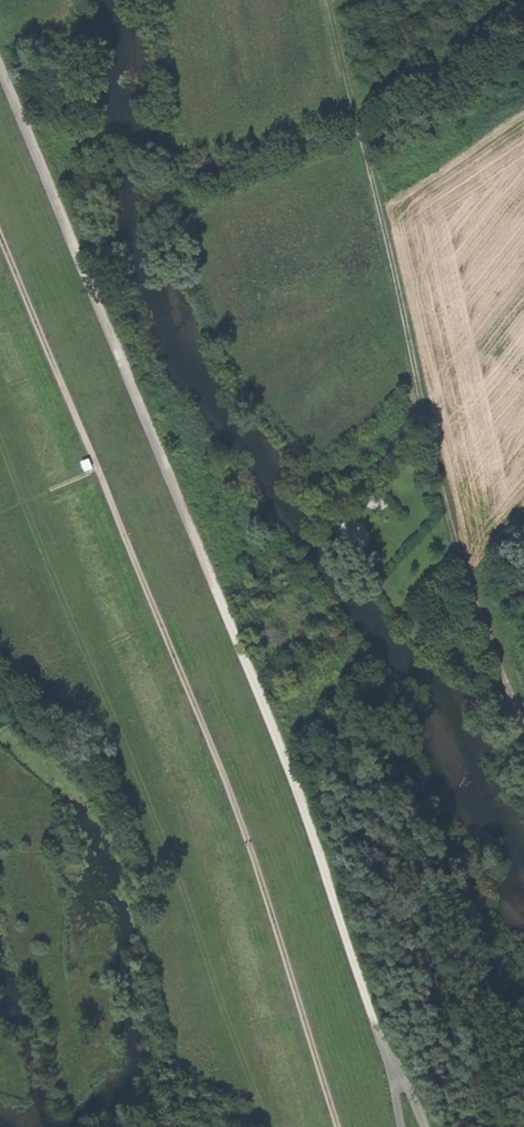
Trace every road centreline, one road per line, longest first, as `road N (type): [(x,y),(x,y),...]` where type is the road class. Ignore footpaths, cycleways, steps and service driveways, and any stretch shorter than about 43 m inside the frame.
road 1 (track): [(401,1126),(394,1076),(277,740),(0,72)]
road 2 (track): [(0,237),(240,821),(337,1126)]
road 3 (track): [(523,730),(452,532),(328,0)]

